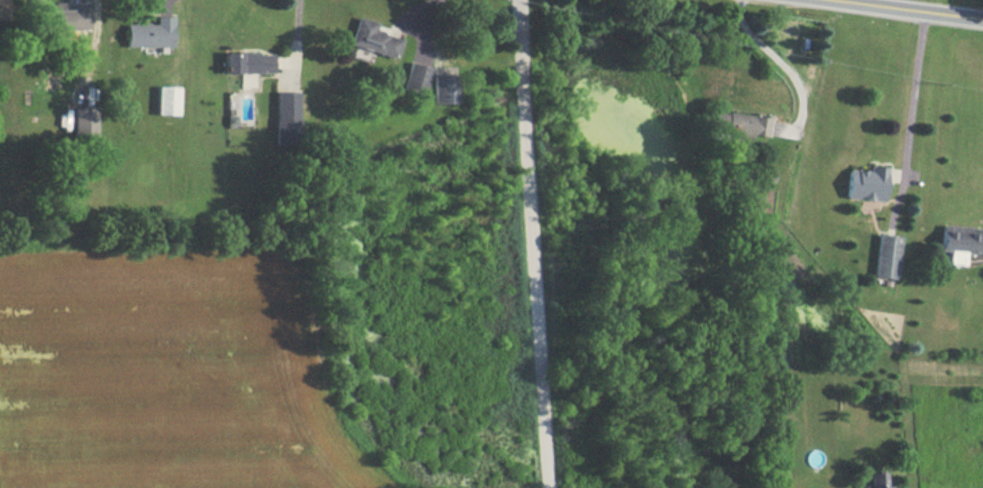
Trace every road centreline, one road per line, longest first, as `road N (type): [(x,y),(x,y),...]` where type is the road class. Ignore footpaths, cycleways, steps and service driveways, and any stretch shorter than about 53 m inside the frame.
road 1 (residential): [(551,487),(519,0)]
road 2 (secondary): [(982,18),(844,0)]

